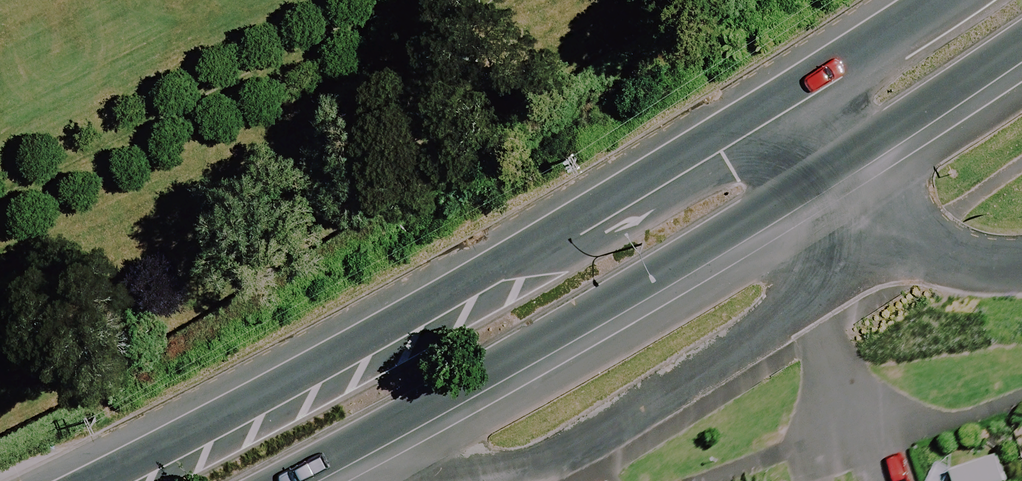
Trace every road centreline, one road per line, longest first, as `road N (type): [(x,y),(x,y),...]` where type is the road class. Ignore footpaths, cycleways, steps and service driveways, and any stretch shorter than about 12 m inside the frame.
road 1 (secondary): [(98,480),(808,87)]
road 2 (secondary): [(852,149),(540,342),(282,480)]
road 3 (residential): [(852,149),(913,234),(1000,259),(1021,256)]
road 4 (secondary): [(1021,39),(852,149)]
road 5 (secondary): [(808,87),(945,0)]

